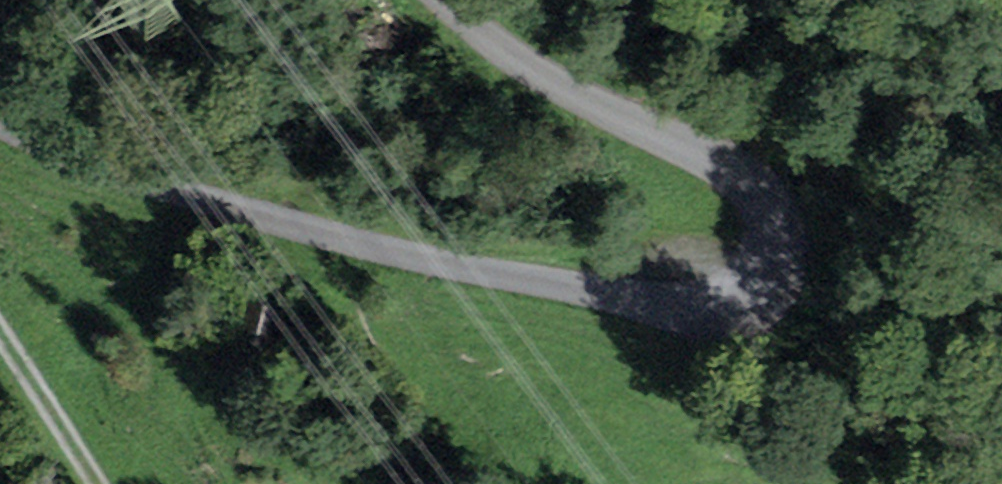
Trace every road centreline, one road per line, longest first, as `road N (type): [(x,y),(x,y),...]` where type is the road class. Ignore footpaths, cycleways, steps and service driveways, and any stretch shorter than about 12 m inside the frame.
road 1 (unclassified): [(304,225),(458,264),(706,310),(733,306),(763,280)]
road 2 (unclassified): [(444,0),(575,97),(732,163),(761,184),(778,208),(782,240),(763,280)]
road 3 (unclassified): [(304,225),(131,168),(0,110)]

